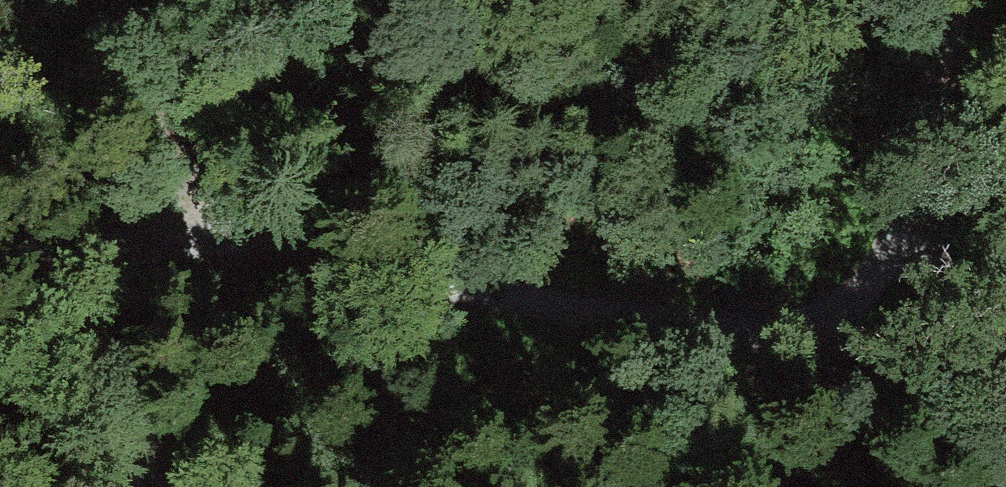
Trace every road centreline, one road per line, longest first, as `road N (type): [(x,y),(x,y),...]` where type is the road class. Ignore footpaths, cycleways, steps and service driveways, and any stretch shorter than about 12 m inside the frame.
road 1 (track): [(860,344),(0,258)]
road 2 (track): [(860,344),(924,143),(951,0)]
road 3 (track): [(205,274),(147,0)]
road 4 (track): [(108,266),(150,486)]
road 5 (track): [(1005,358),(860,344)]

